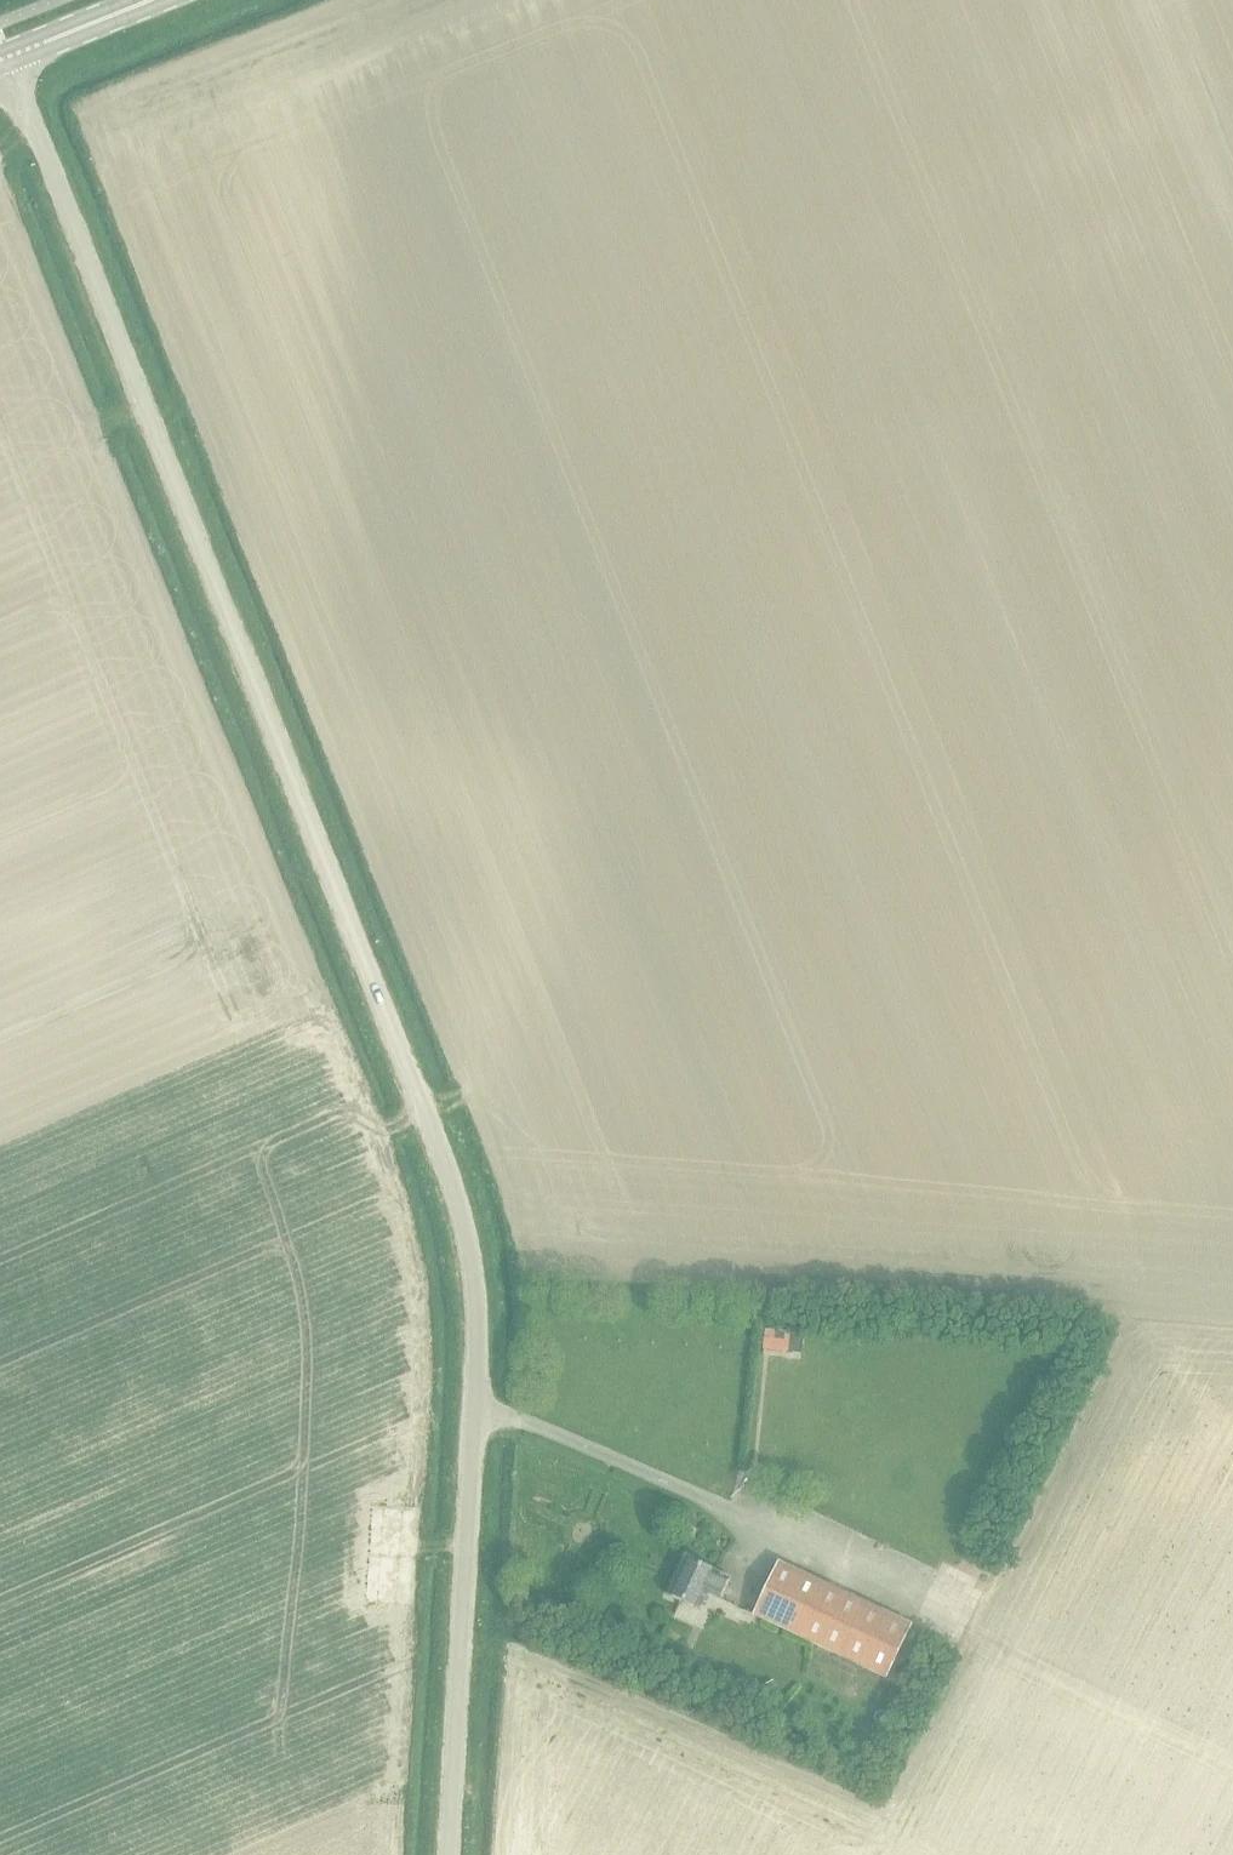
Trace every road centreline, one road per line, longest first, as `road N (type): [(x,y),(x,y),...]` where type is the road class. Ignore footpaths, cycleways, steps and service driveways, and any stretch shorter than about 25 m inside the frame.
road 1 (unclassified): [(455,1854),(487,1377),(483,1275),(442,1144),(3,56)]
road 2 (secondary): [(3,56),(146,0)]

